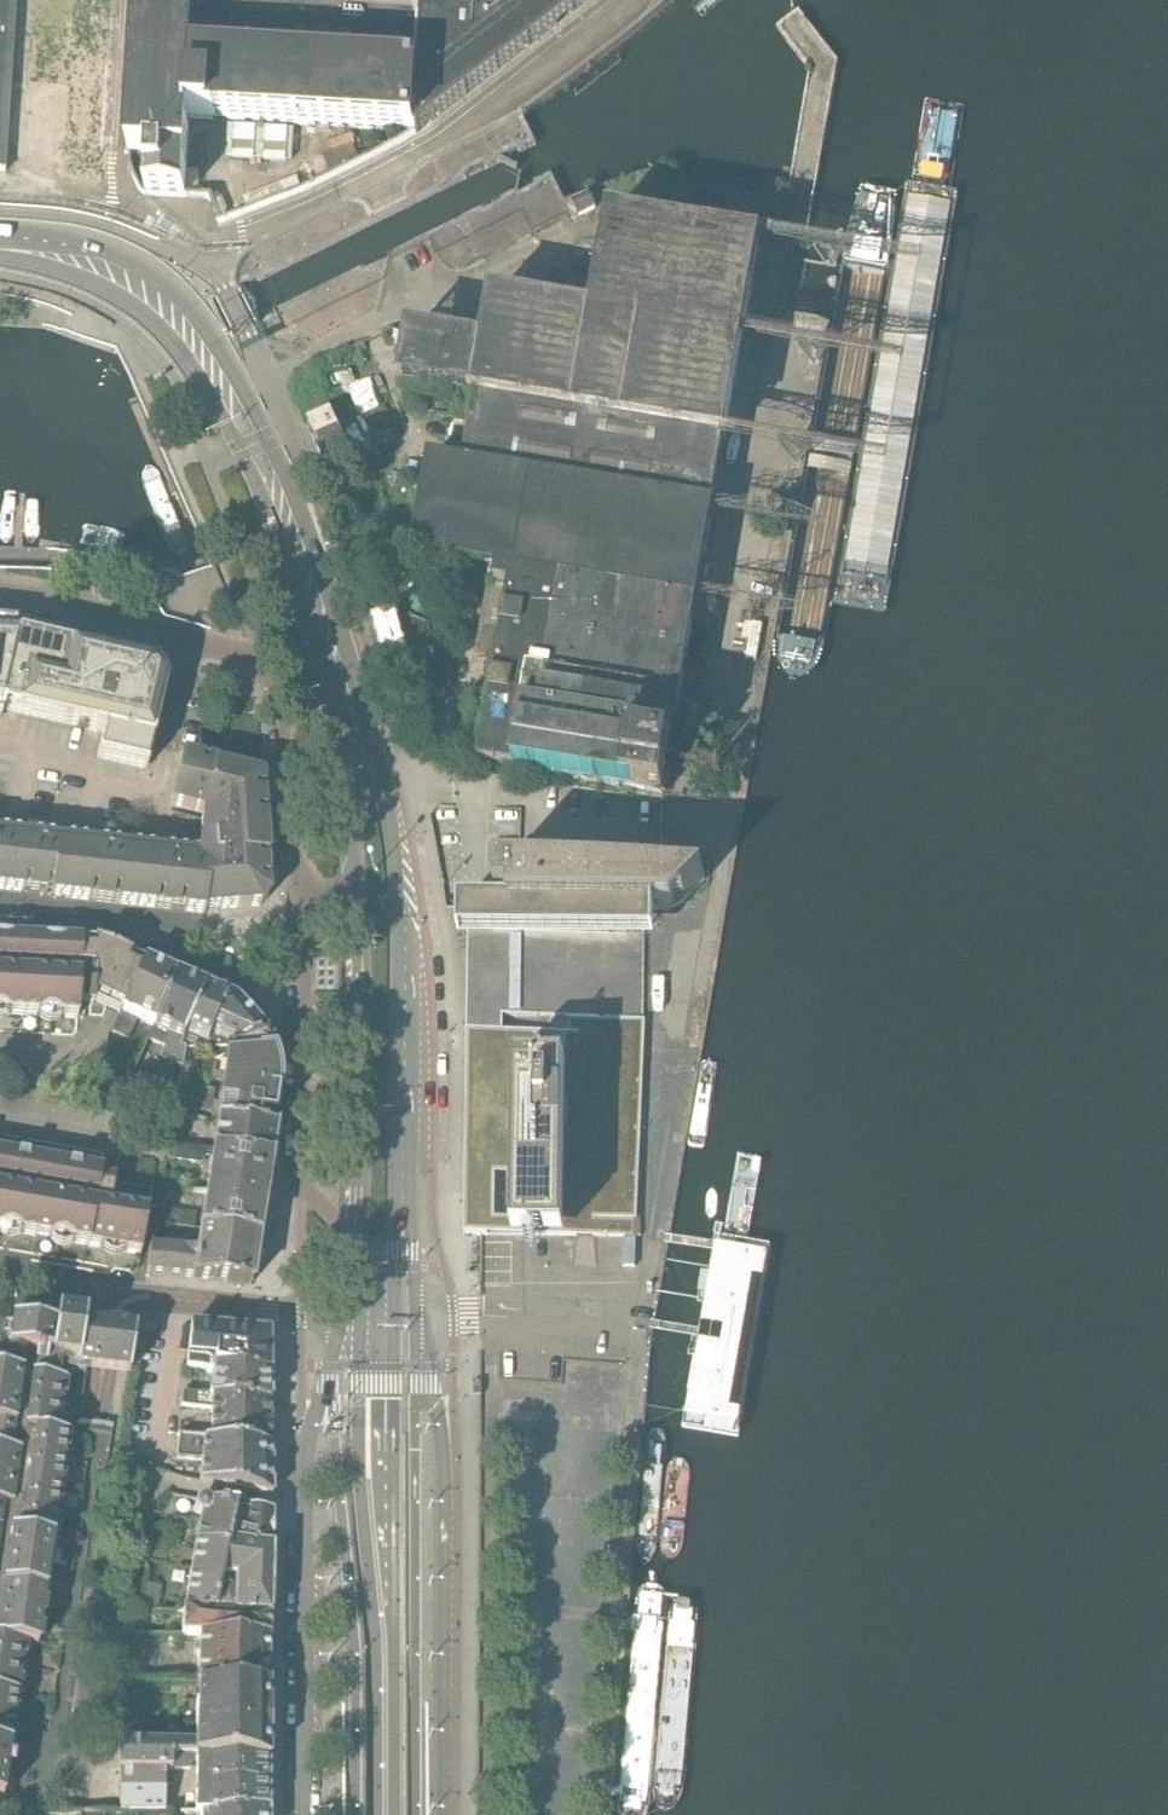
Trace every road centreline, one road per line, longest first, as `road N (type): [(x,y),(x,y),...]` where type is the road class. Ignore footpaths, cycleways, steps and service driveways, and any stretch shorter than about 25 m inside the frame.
road 1 (secondary): [(399,1207),(403,978),(386,792),(296,504),(264,429),(234,405)]
road 2 (residential): [(444,1814),(443,1431),(419,1341),(399,1207)]
road 3 (residential): [(354,1310),(303,1462),(303,1814)]
road 4 (secondary): [(234,405),(236,441),(325,683),(355,892)]
road 5 (secondary): [(354,1310),(377,1662),(377,1814)]
road 6 (secondary): [(395,1814),(393,1310)]
road 7 (residential): [(195,643),(259,663),(279,689),(301,929)]
road 8 (secondary): [(355,892),(354,1230)]
road 9 (residential): [(301,929),(305,1193),(354,1230)]
road 10 (secondary): [(234,405),(153,292),(69,251),(0,243)]
road 11 (residential): [(354,1310),(130,1296)]

